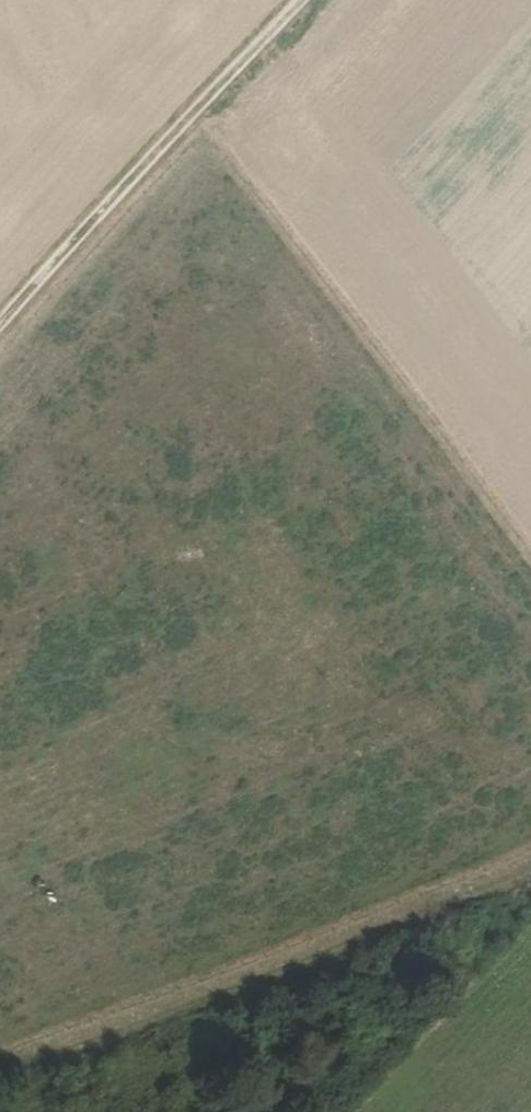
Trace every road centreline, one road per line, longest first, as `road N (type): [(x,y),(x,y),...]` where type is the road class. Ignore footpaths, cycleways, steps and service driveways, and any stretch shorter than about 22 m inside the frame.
road 1 (track): [(530,867),(0,1049)]
road 2 (track): [(0,339),(297,0)]

